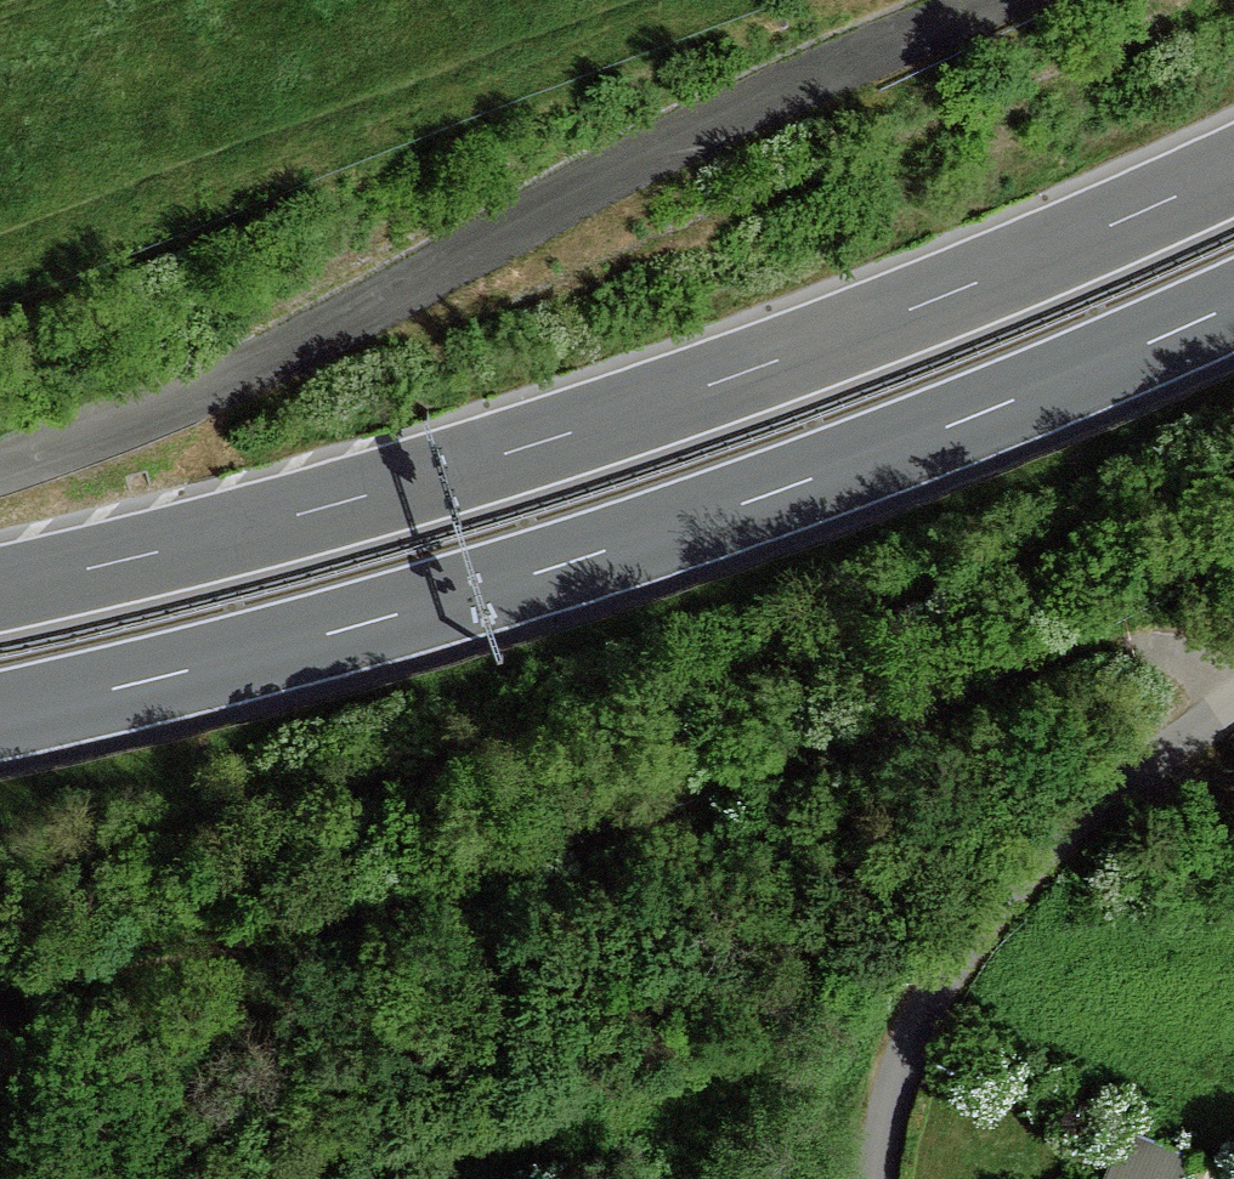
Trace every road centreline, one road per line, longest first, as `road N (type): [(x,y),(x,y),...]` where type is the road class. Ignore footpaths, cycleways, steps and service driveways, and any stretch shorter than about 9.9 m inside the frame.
road 1 (motorway): [(1233,165),(737,373),(325,504),(0,585)]
road 2 (motorway): [(0,717),(364,626),(632,546),(1233,308)]
road 3 (track): [(1233,695),(1179,658),(1133,658),(457,897),(0,1000)]
road 4 (unclassified): [(873,1178),(893,1089),(929,1005),(985,922),(1070,826),(1233,704)]

